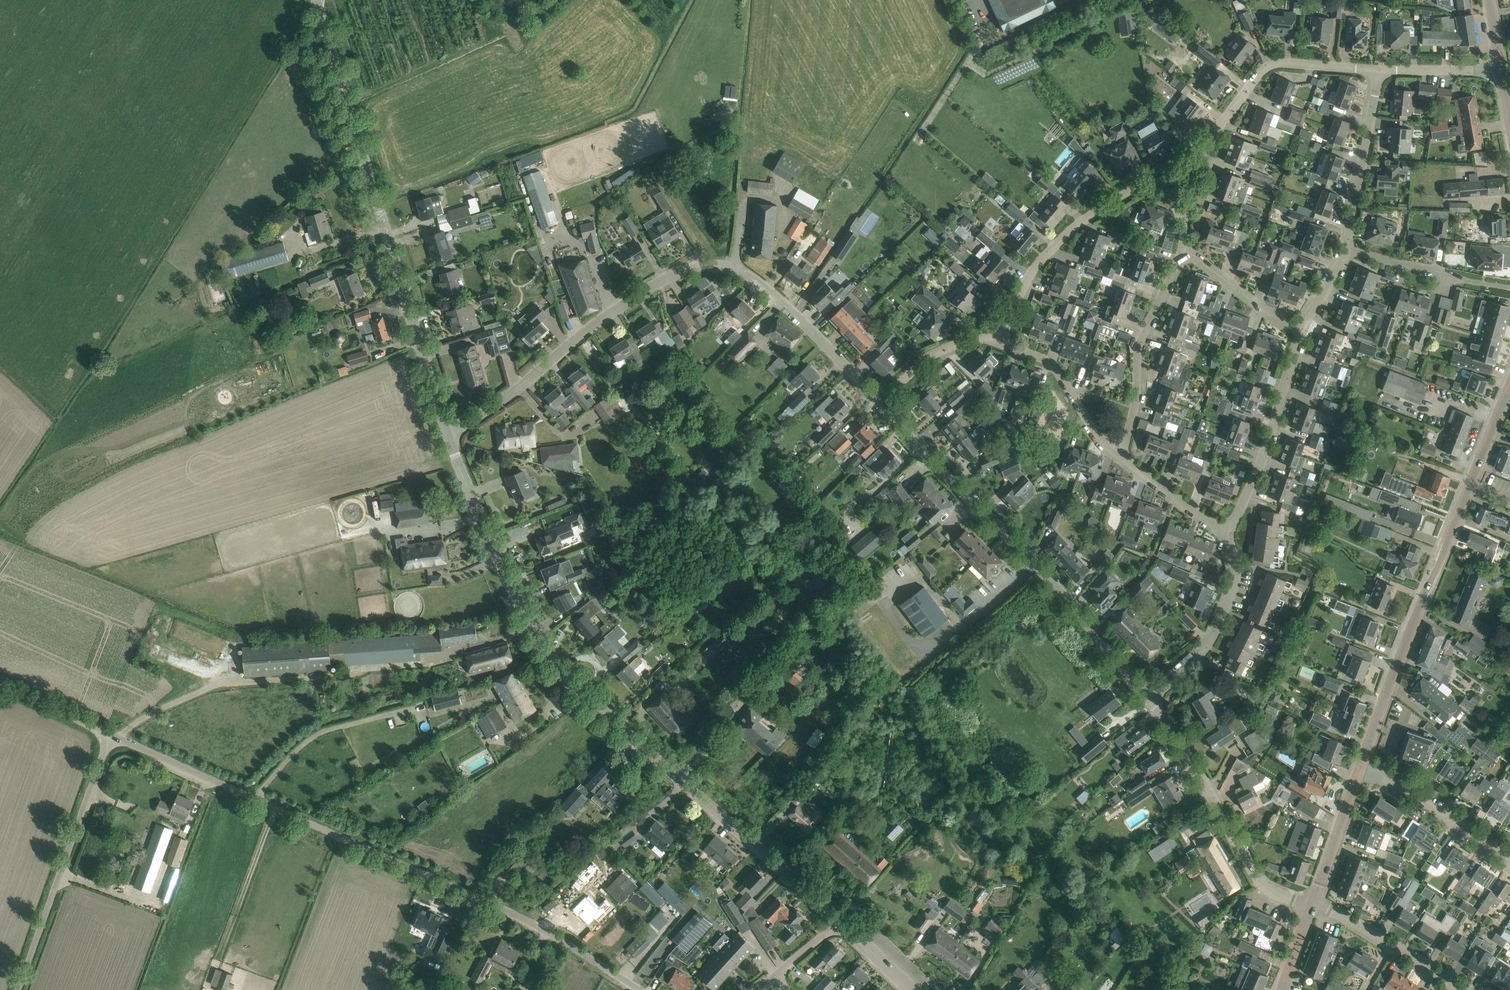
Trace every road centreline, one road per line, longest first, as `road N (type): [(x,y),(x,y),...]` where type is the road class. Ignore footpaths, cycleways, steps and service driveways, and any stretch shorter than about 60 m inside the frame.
road 1 (tertiary): [(839,922),(561,672),(532,633),(449,435)]
road 2 (unclassified): [(641,989),(479,899),(111,735)]
road 3 (residential): [(449,435),(638,295),(709,267),(738,267),(766,283),(880,404)]
road 4 (tertiary): [(449,435),(317,0)]
road 5 (tertiary): [(1360,769),(1509,388)]
road 6 (residential): [(880,404),(1031,560),(1149,699)]
road 7 (residential): [(1149,699),(1263,885),(1312,904)]
road 8 (unclassified): [(22,989),(111,735)]
road 9 (residential): [(1187,167),(1074,228),(1037,263),(1002,342)]
road 10 (residential): [(1380,71),(1267,67),(1187,167)]
road 11 (residential): [(1225,534),(1263,457),(1301,330)]
road 12 (residential): [(1119,454),(1135,402),(1138,349),(1183,250)]
road 13 (residential): [(1149,699),(1211,641),(1235,569),(1225,534)]
road 14 (residential): [(1345,250),(1380,71)]
road 15 (residential): [(1509,860),(1360,769)]
road 16 (residential): [(1464,989),(1312,904)]
road 17 (residential): [(1119,454),(1048,362),(1002,342)]
road 18 (residential): [(1002,342),(978,339),(939,351),(880,404)]
road 19 (tertiary): [(1312,904),(1360,769)]
road 20 (residential): [(1301,330),(1183,250)]
road 21 (residential): [(1225,534),(1119,454)]
road 22 (unclassified): [(111,735),(0,685)]
road 23 (residential): [(1501,71),(1380,71)]

